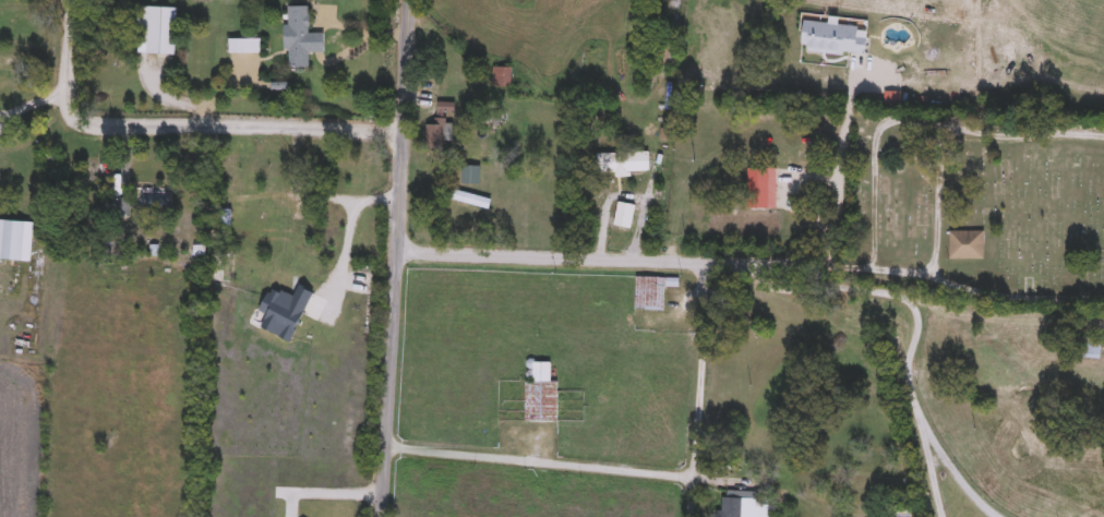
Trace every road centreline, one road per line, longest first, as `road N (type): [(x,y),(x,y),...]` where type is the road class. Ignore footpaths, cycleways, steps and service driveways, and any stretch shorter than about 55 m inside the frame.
road 1 (residential): [(409,0),(383,516)]
road 2 (residential): [(395,252),(872,268)]
road 3 (residential): [(73,0),(71,112),(87,125),(404,131)]
road 4 (residential): [(746,264),(765,285),(879,294),(914,313),(905,382),(922,431),(1000,516)]

